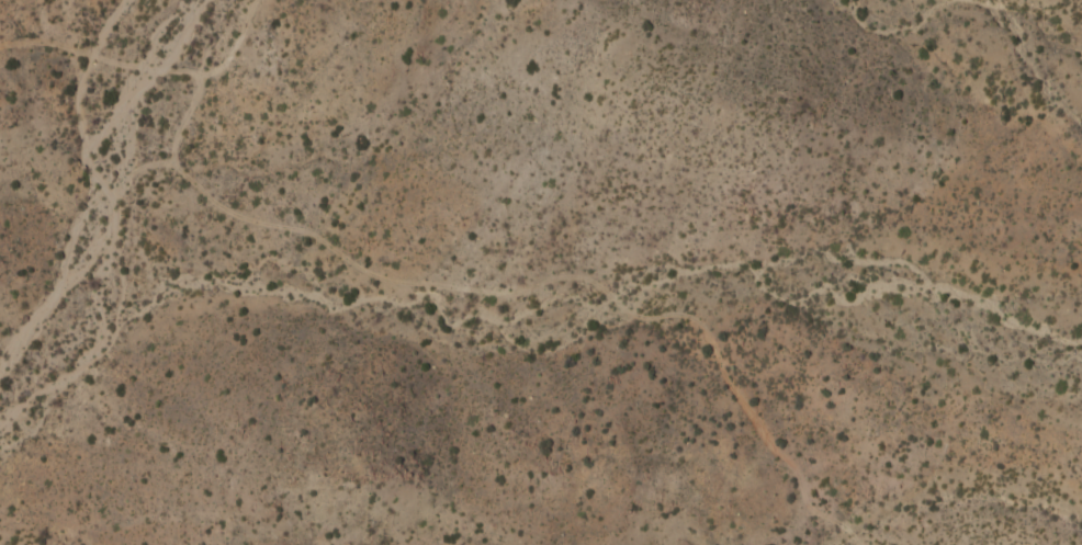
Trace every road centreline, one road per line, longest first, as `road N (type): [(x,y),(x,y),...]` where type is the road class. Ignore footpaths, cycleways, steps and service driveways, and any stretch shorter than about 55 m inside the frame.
road 1 (track): [(859,544),(805,501),(798,477),(748,418),(706,330),(688,316),(623,310),(582,276),(514,294),(381,280),(308,230),(219,209),(182,161),(198,78)]
road 2 (track): [(848,529),(923,490),(937,473),(946,420),(958,402),(976,398),(1081,428)]
road 3 (track): [(0,41),(93,42),(198,78)]

